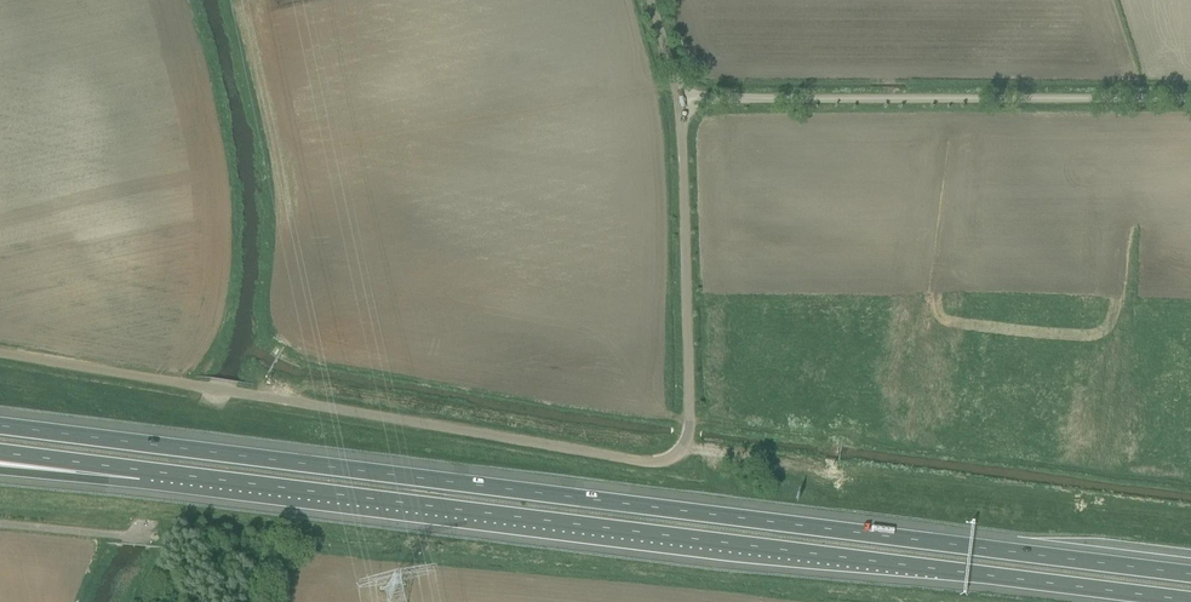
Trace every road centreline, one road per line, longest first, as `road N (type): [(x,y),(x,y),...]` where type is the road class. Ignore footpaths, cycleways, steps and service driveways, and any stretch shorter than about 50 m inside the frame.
road 1 (motorway): [(1190,568),(0,425)]
road 2 (motorway): [(142,470),(1185,601)]
road 3 (unclassified): [(0,357),(672,462),(689,435),(674,101)]
road 4 (unclassified): [(674,101),(1190,107)]
road 5 (motorway): [(0,453),(142,470)]
road 6 (motorway): [(0,471),(59,477),(142,470)]
road 7 (track): [(0,526),(140,540)]

